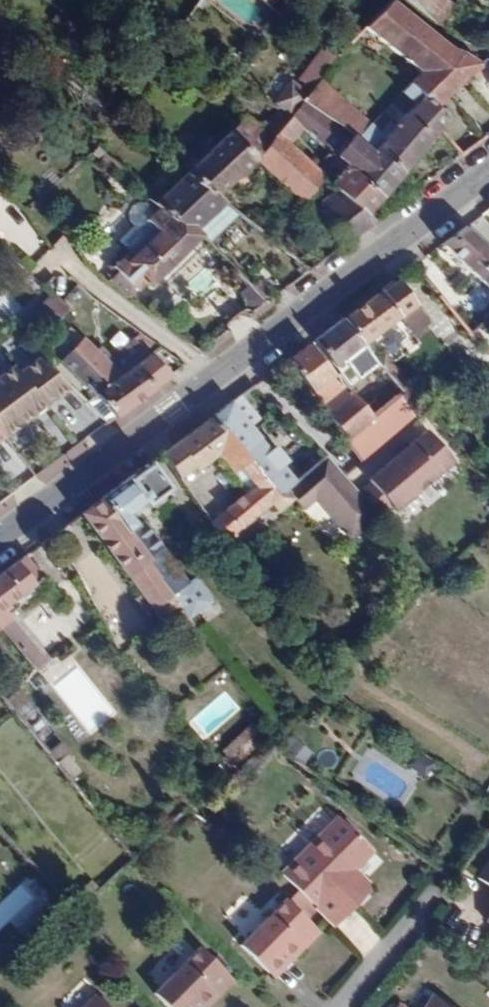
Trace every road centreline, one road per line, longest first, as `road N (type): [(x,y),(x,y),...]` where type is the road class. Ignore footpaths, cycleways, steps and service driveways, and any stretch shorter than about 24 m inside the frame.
road 1 (tertiary): [(488,176),(0,549)]
road 2 (residential): [(439,887),(335,1006)]

